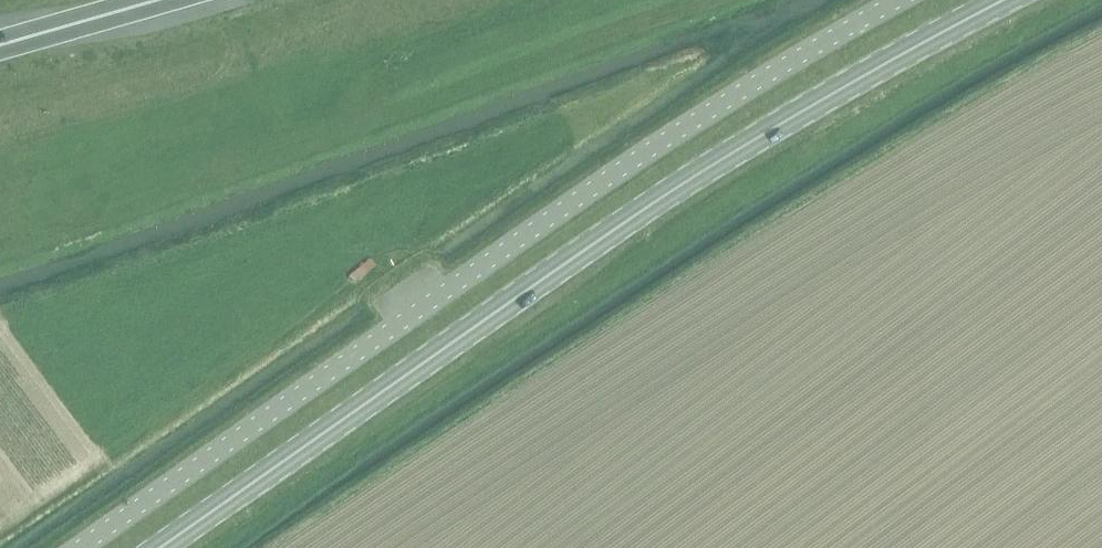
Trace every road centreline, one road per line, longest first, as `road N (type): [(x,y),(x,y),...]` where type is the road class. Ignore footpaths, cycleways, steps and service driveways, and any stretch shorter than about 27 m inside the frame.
road 1 (secondary): [(160,547),(663,198),(1006,0)]
road 2 (unclassified): [(900,0),(636,160),(81,547)]
road 3 (trunk): [(157,0),(0,45)]

